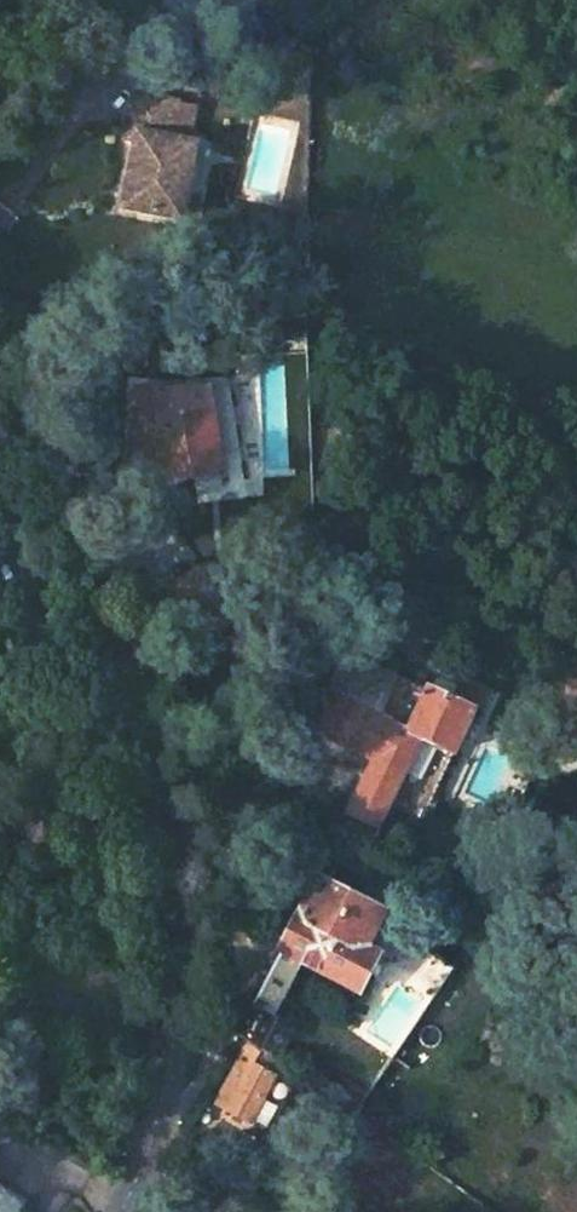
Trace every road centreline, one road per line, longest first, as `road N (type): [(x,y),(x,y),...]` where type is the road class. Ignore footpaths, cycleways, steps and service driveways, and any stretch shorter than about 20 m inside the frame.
road 1 (tertiary): [(0,495),(20,545),(138,750),(167,833),(178,919),(174,1034),(155,1132),(121,1211)]

